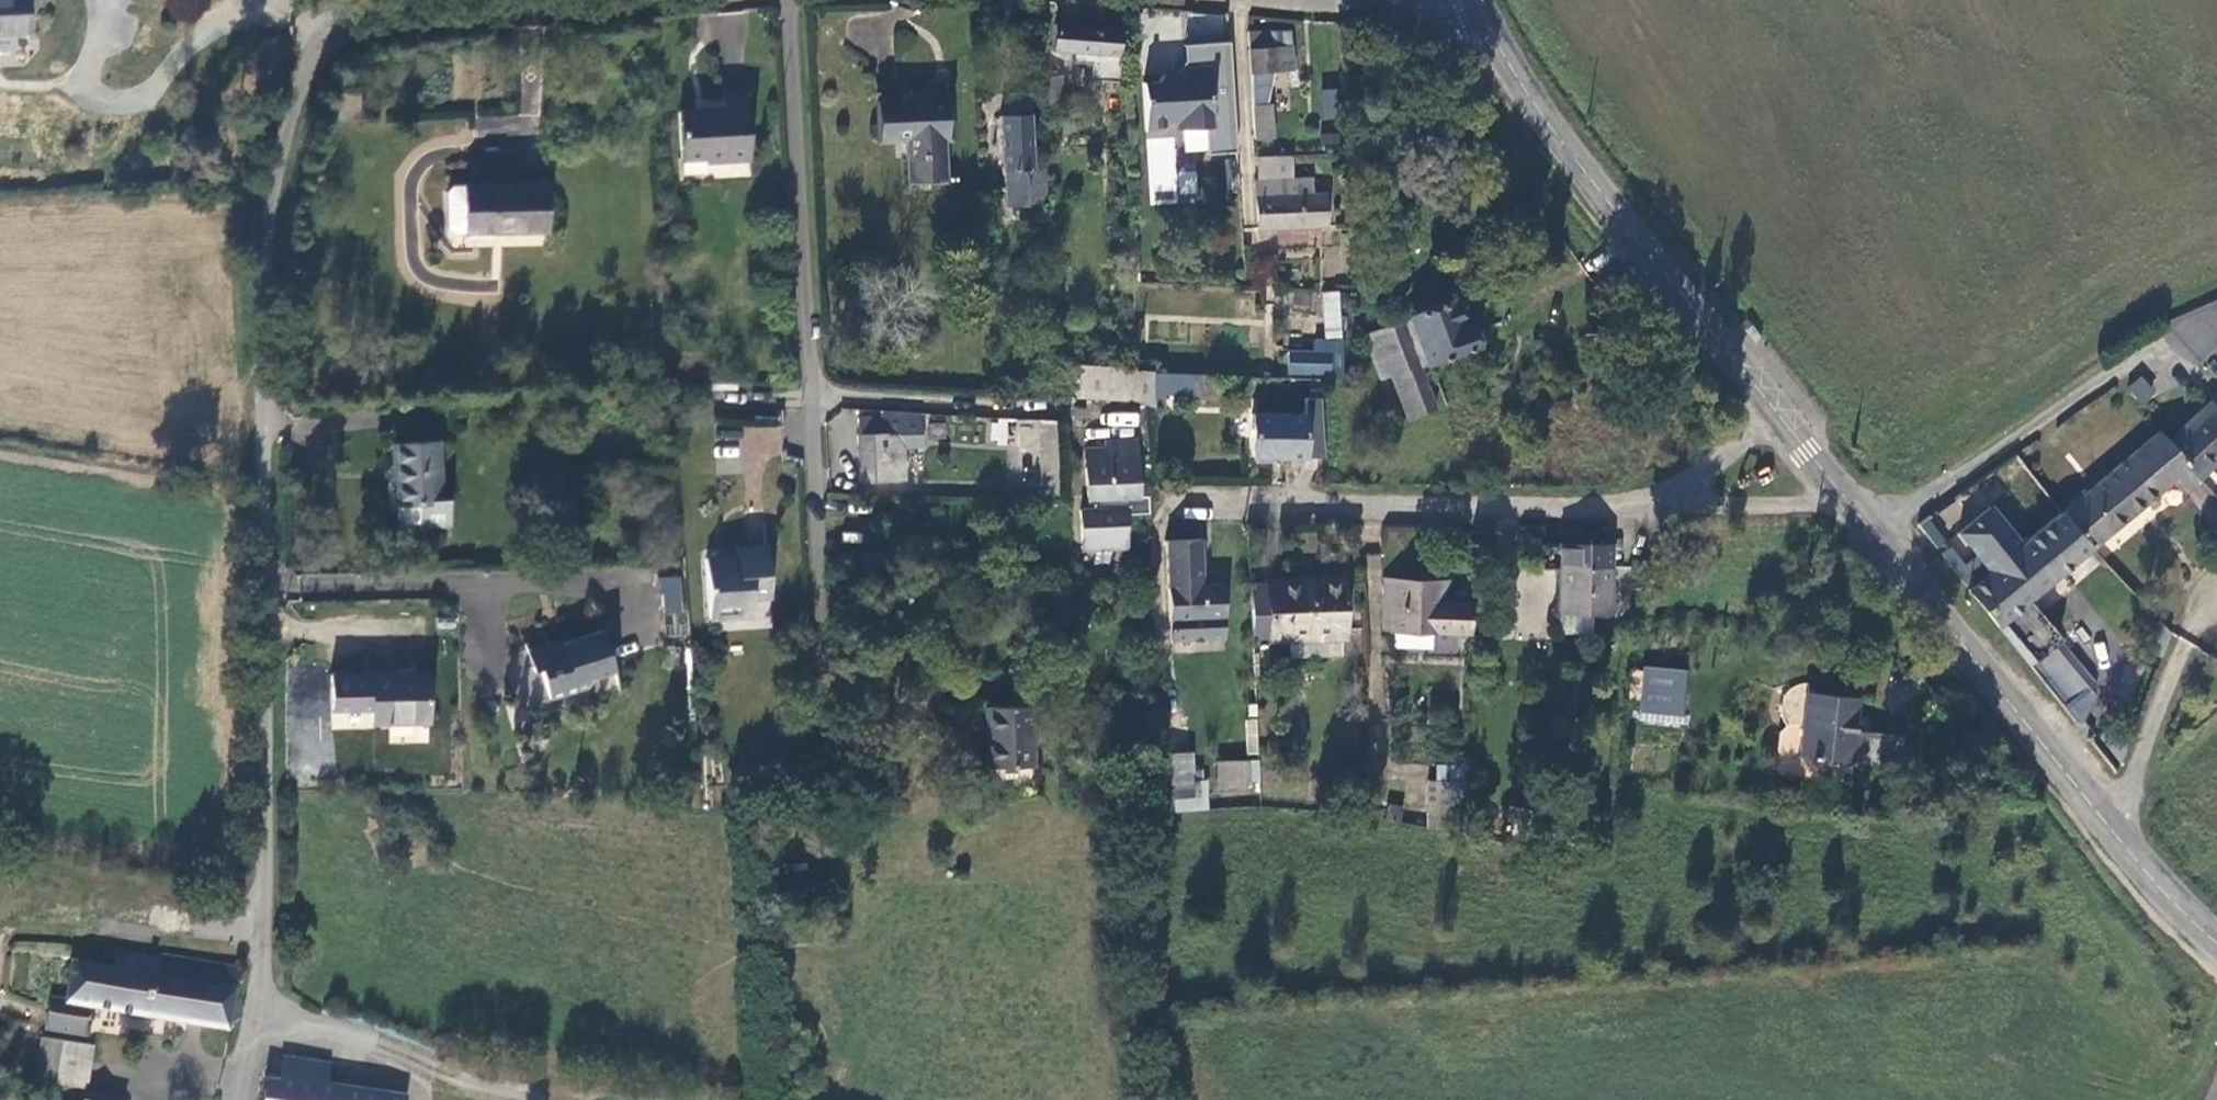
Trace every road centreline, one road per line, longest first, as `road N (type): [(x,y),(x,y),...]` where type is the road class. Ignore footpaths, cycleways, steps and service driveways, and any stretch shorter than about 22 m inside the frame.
road 1 (unclassified): [(600,0),(346,27),(324,40),(288,125),(270,208),(262,337),(259,984),(241,1099)]
road 2 (unclassified): [(824,687),(788,0)]
road 3 (unclassified): [(1853,507),(2111,829),(2216,944)]
road 4 (unclassified): [(1165,499),(1624,508),(1668,501)]
road 5 (unclassified): [(1473,4),(1507,69),(1770,405)]
road 6 (unclassified): [(1668,501),(1853,507)]
road 7 (unclassified): [(1473,4),(1304,0)]
road 8 (unclassified): [(1770,405),(1668,501)]
road 9 (unclassified): [(1770,405),(1853,507)]

